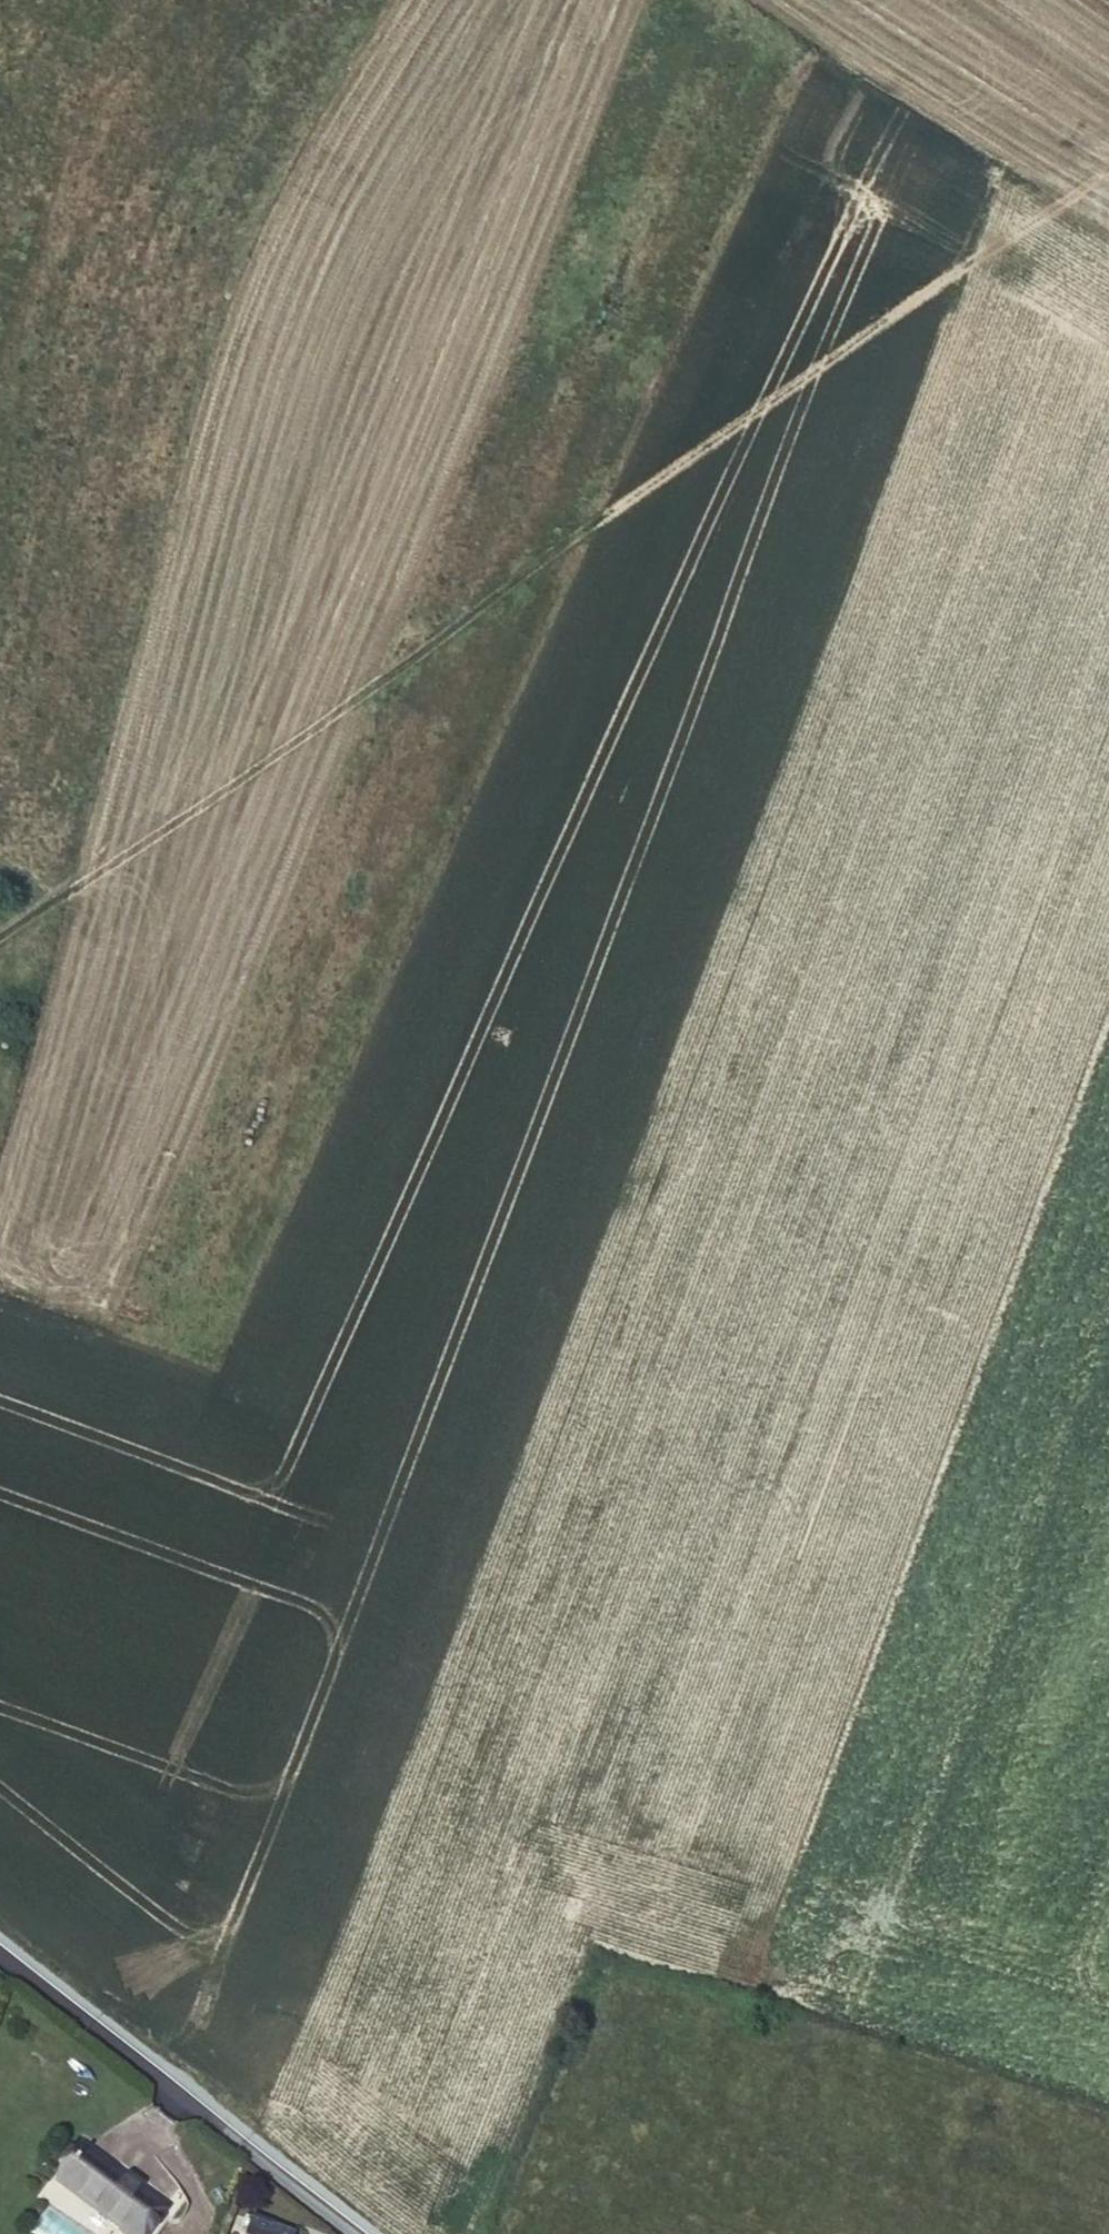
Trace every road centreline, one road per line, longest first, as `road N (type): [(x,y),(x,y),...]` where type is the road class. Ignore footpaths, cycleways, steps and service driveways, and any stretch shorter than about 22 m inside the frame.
road 1 (track): [(0,915),(1108,166)]
road 2 (residential): [(0,1950),(207,2113)]
road 3 (residential): [(207,2113),(357,2233)]

